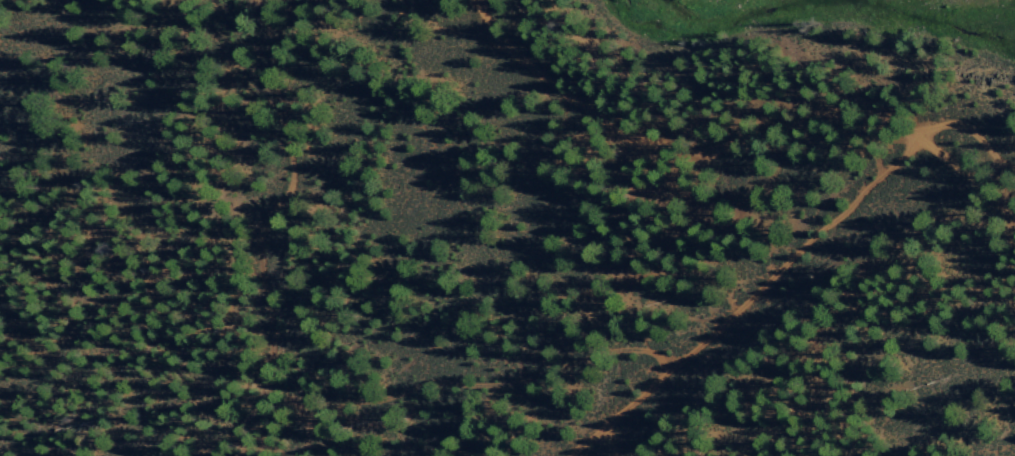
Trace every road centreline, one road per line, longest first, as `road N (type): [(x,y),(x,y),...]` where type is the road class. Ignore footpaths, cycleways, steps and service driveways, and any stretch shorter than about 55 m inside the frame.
road 1 (track): [(1014,175),(963,125),(918,137),(883,111),(855,108),(705,150),(629,138),(504,49),(478,0)]
road 2 (track): [(257,0),(271,36),(293,179),(260,233),(271,339),(265,384),(248,417),(203,455)]
road 3 (track): [(569,455),(727,322),(918,137)]
road 4 (track): [(675,366),(631,350),(513,384),(429,383),(311,406),(265,384)]
road 5 (track): [(918,137),(1014,216)]

